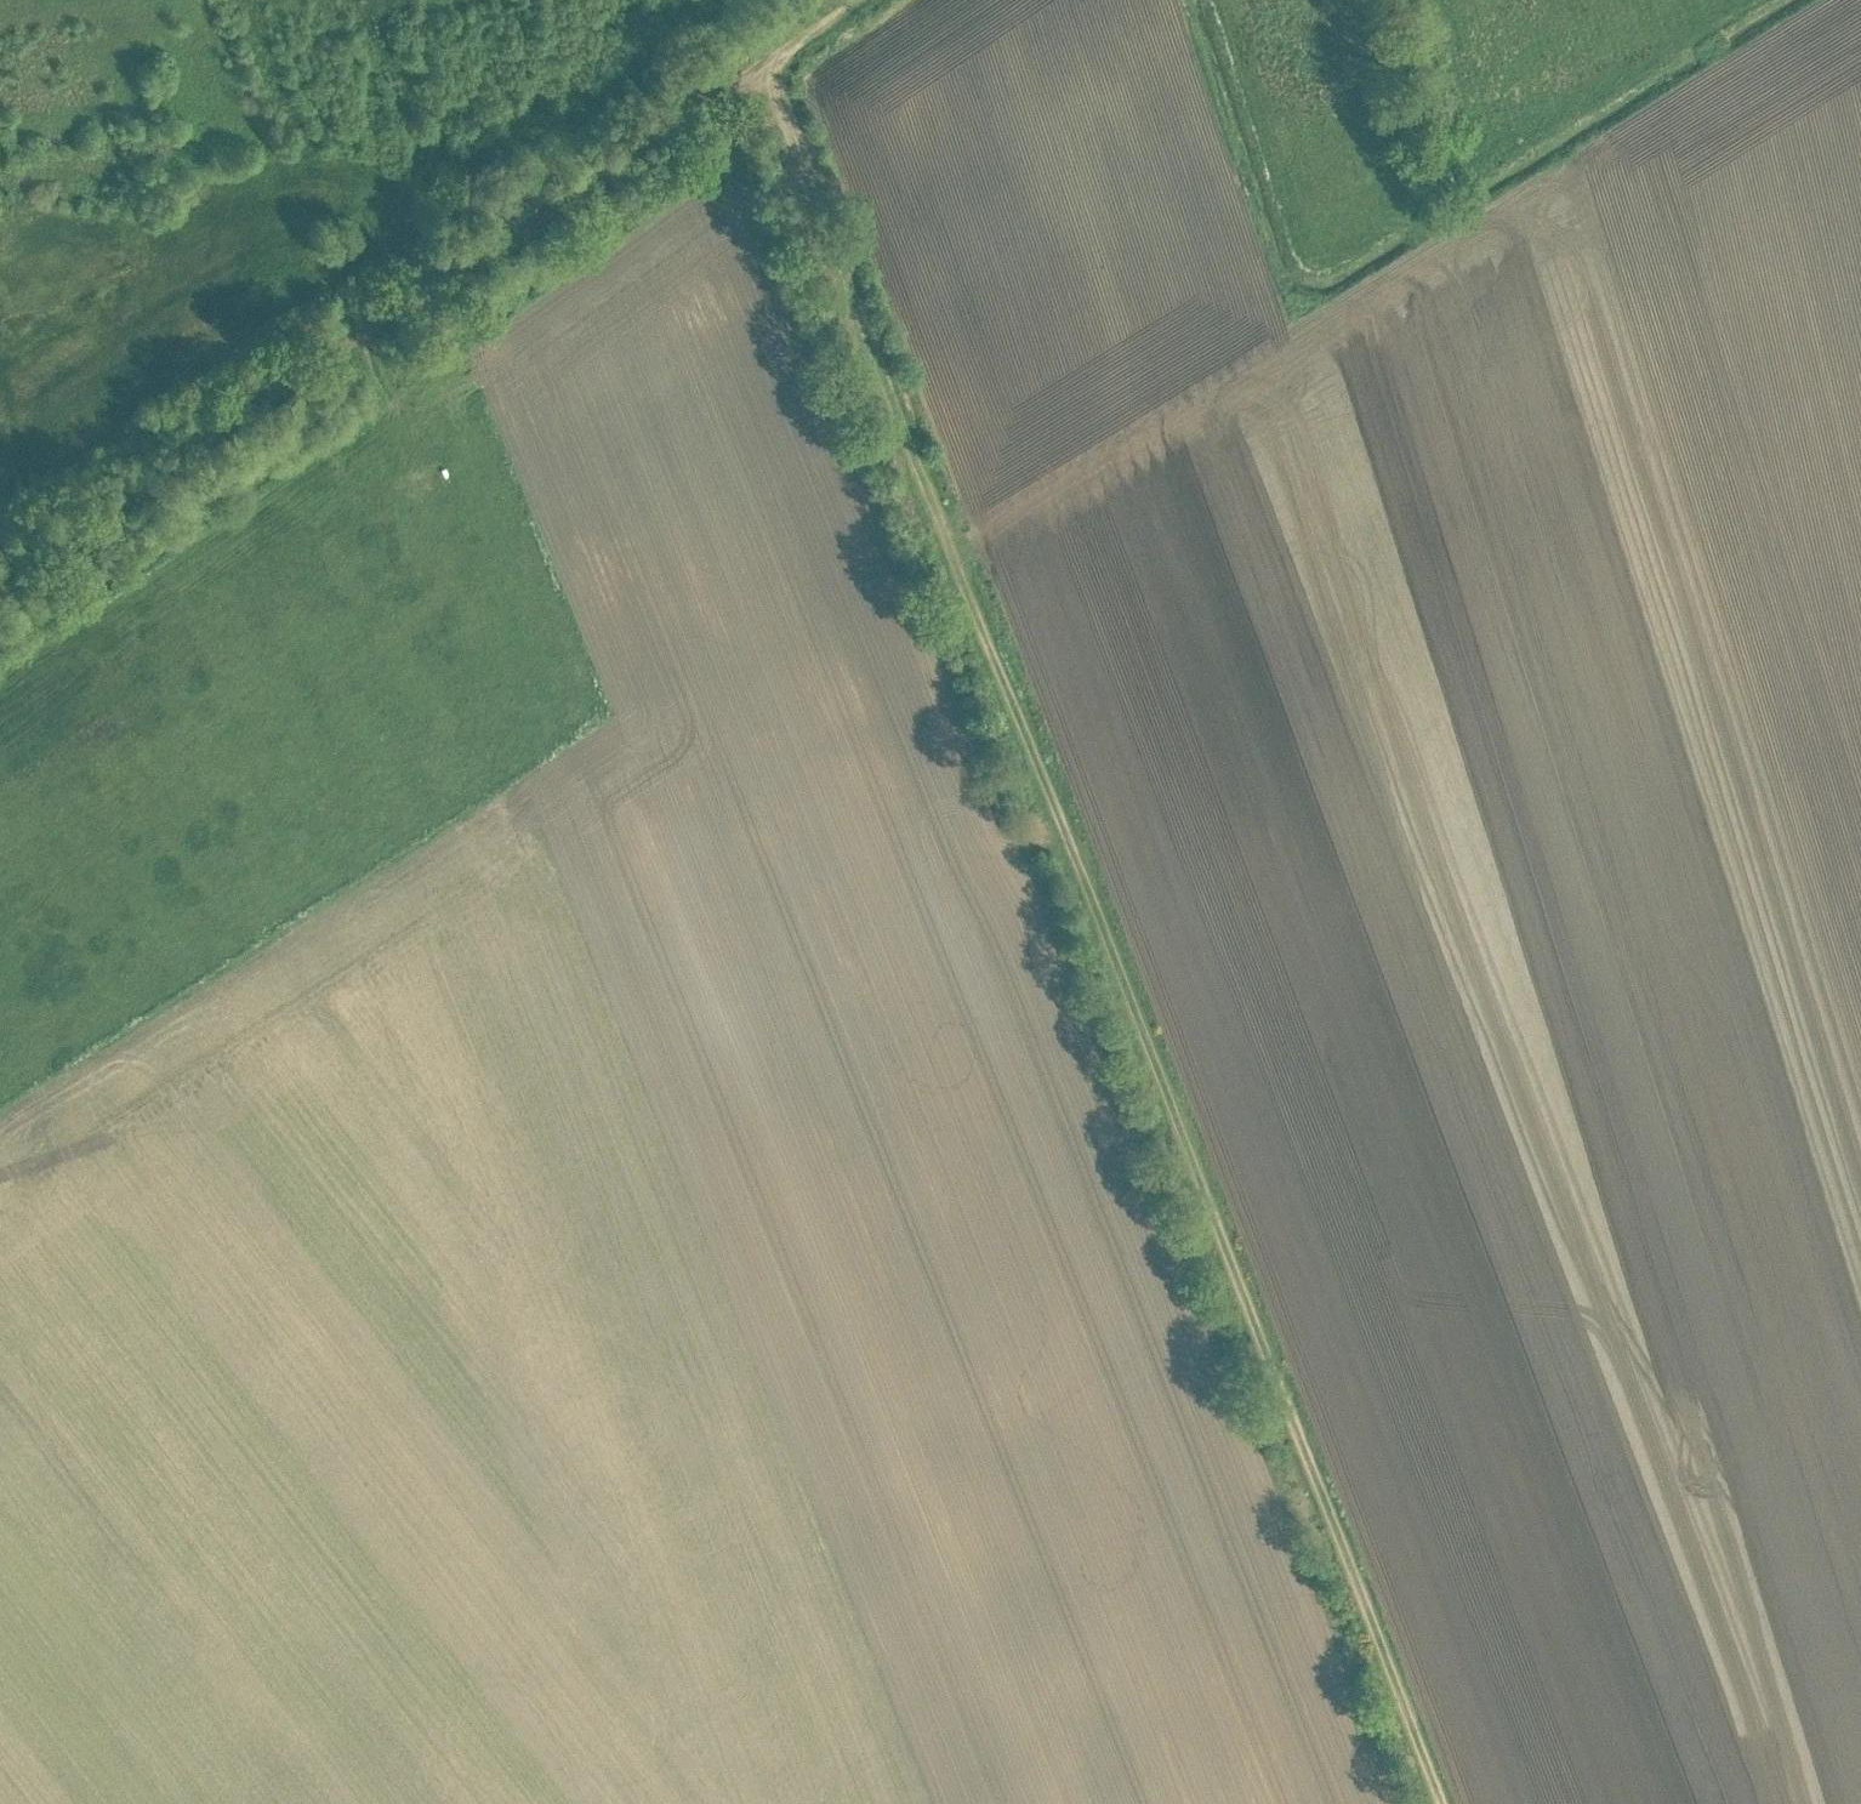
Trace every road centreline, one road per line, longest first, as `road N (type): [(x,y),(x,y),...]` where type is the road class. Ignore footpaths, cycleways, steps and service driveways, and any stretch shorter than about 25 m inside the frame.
road 1 (track): [(761,62),(1441,1803)]

